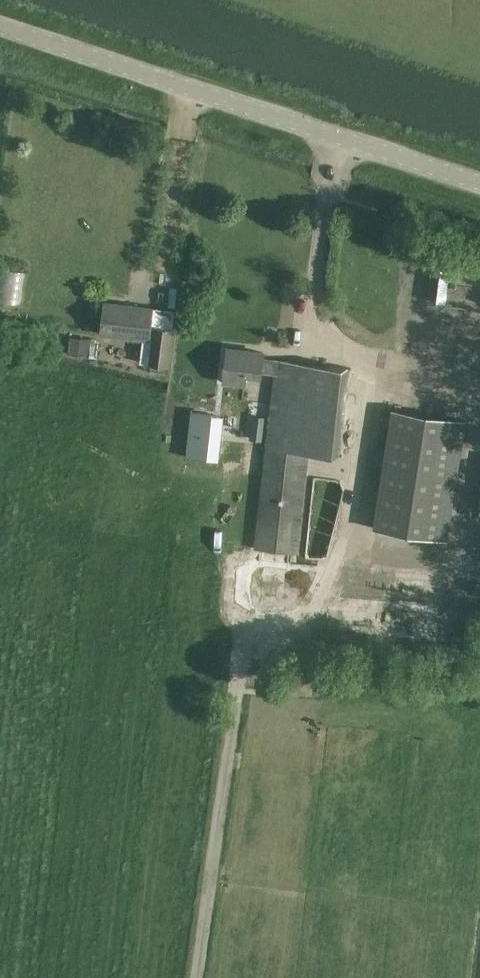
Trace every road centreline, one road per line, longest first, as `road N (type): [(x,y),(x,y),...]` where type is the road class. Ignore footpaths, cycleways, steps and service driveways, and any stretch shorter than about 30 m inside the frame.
road 1 (tertiary): [(0,25),(479,185)]

